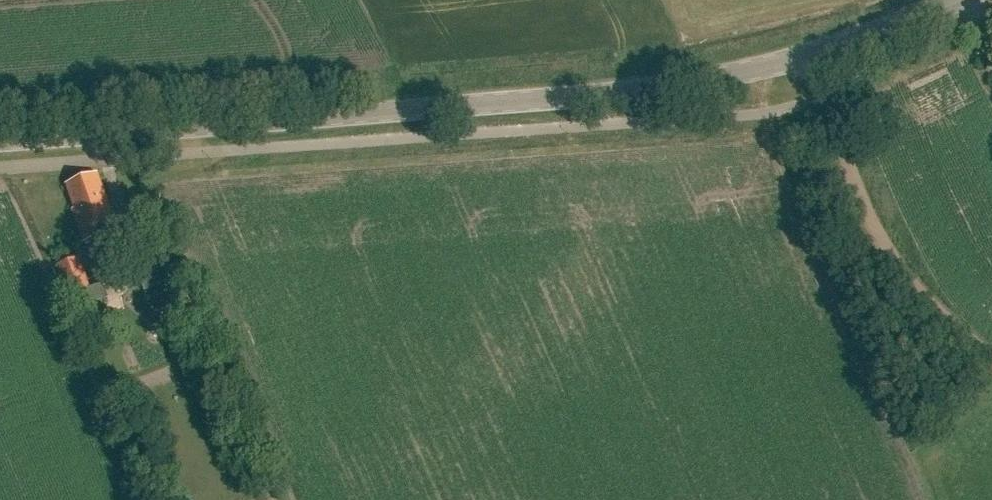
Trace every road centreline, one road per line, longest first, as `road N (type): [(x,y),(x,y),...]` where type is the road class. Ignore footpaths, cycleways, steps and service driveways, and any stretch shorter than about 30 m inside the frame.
road 1 (secondary): [(0,146),(575,99),(804,55),(957,0)]
road 2 (track): [(991,366),(866,231),(804,55)]

